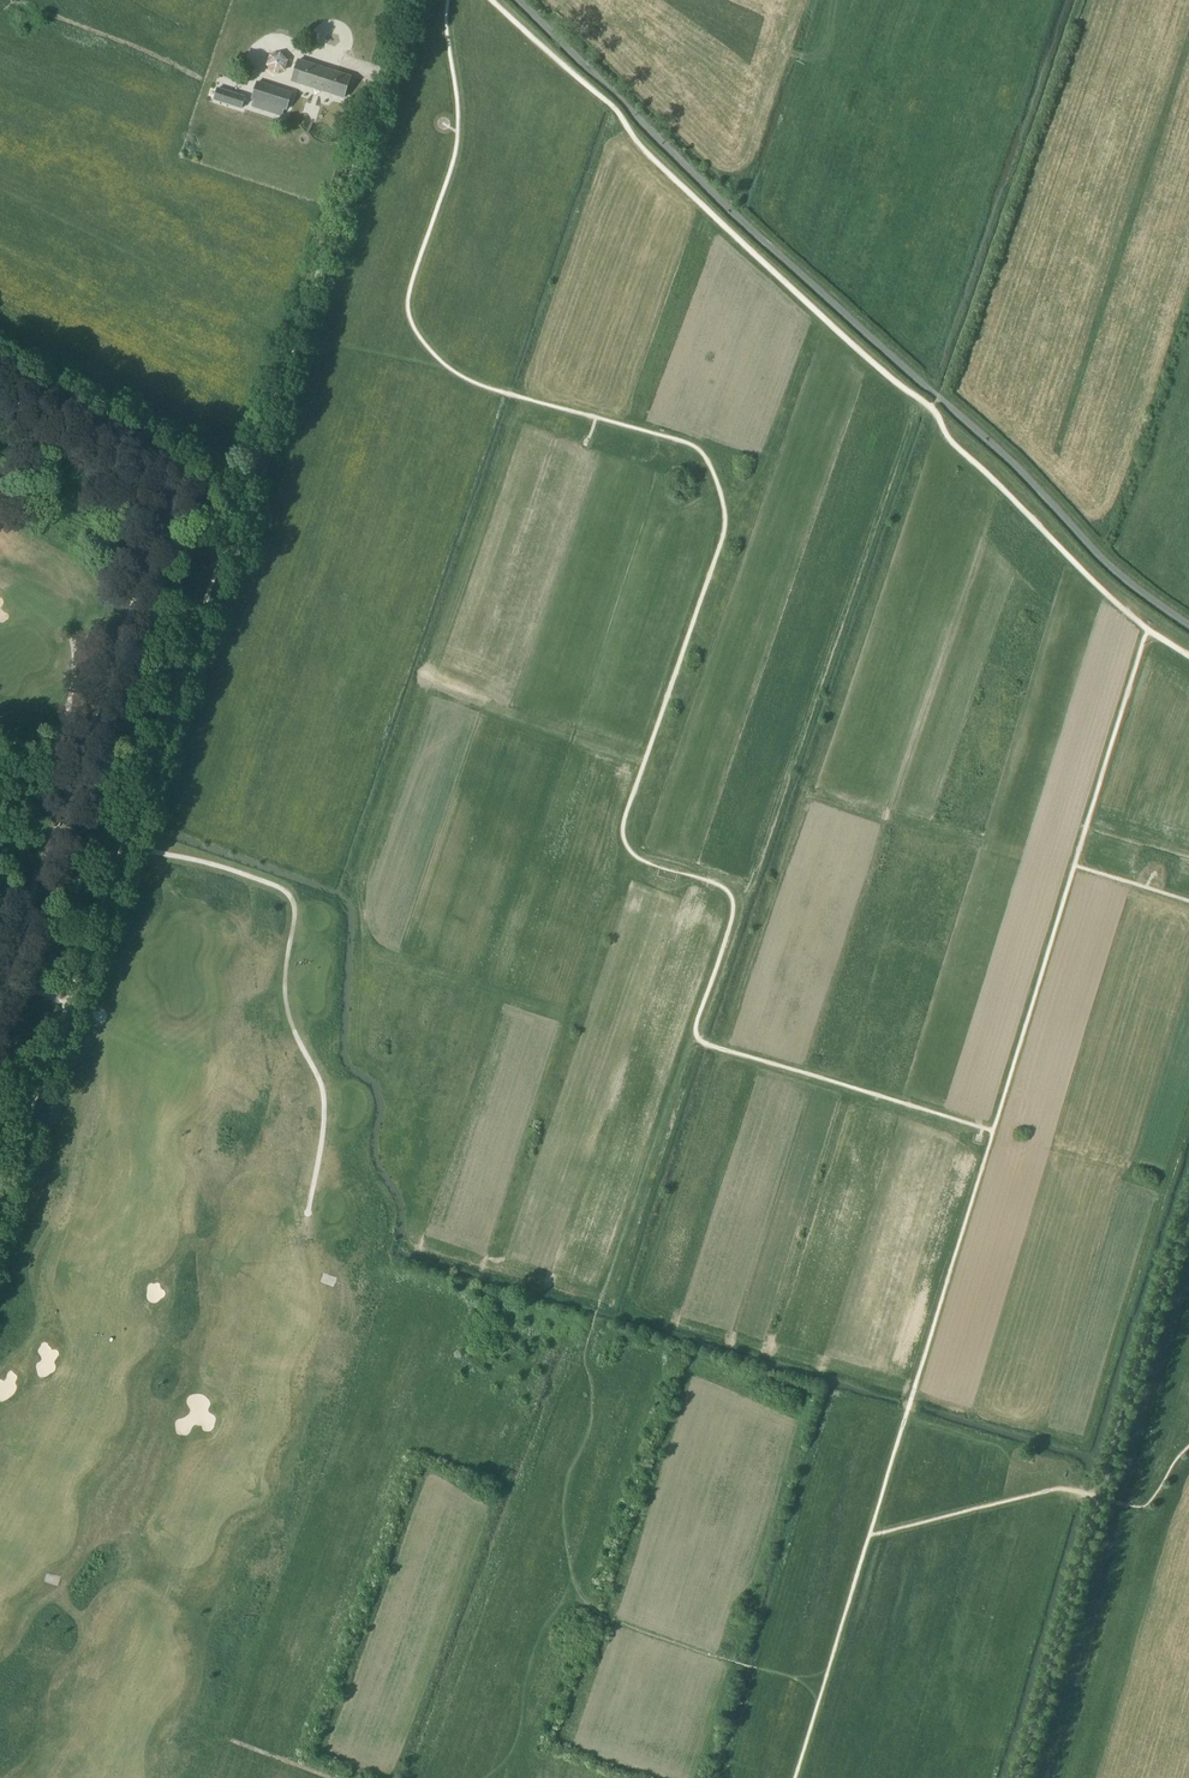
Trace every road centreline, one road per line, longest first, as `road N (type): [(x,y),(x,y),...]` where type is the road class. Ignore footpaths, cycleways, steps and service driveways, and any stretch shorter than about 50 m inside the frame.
road 1 (unclassified): [(1019,1777),(1188,1206)]
road 2 (unclassified): [(293,347),(411,0)]

